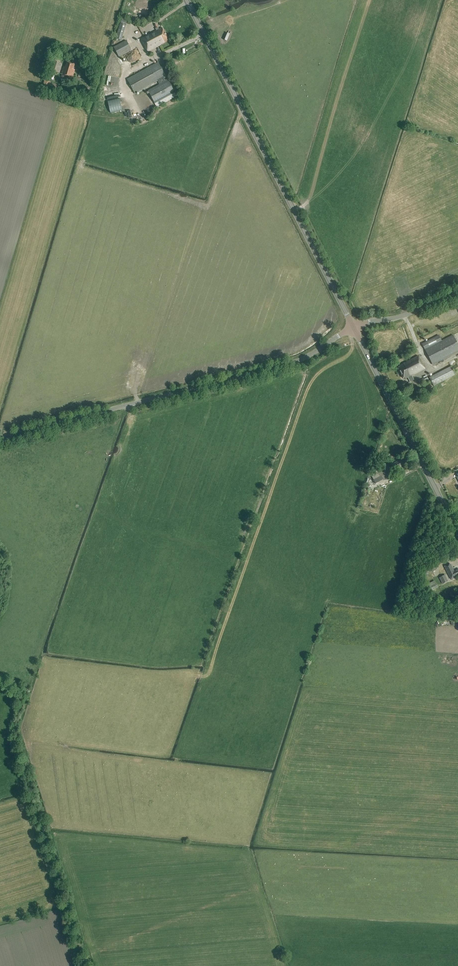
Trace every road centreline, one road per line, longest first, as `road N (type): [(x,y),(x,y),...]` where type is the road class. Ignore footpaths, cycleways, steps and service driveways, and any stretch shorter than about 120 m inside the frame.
road 1 (unclassified): [(0,439),(307,359),(354,328)]
road 2 (tertiary): [(354,328),(186,0)]
road 3 (tertiary): [(457,534),(354,328)]

